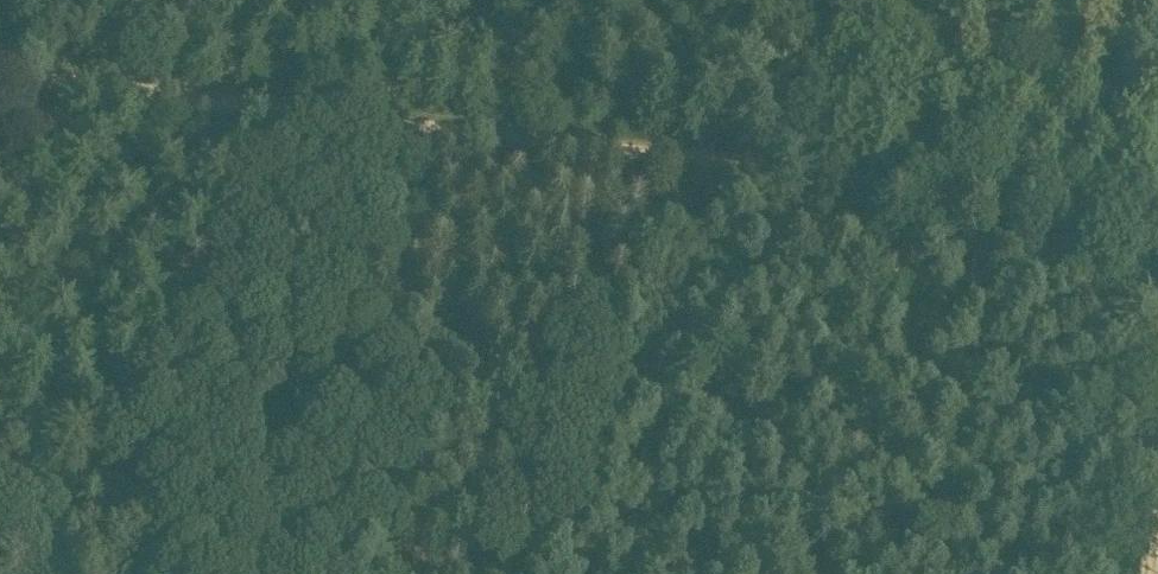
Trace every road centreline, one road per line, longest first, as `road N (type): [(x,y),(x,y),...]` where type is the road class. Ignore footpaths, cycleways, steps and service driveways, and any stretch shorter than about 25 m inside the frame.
road 1 (track): [(1157,222),(0,78)]
road 2 (track): [(245,0),(164,39),(108,87),(87,89)]
road 3 (track): [(87,89),(0,211)]

